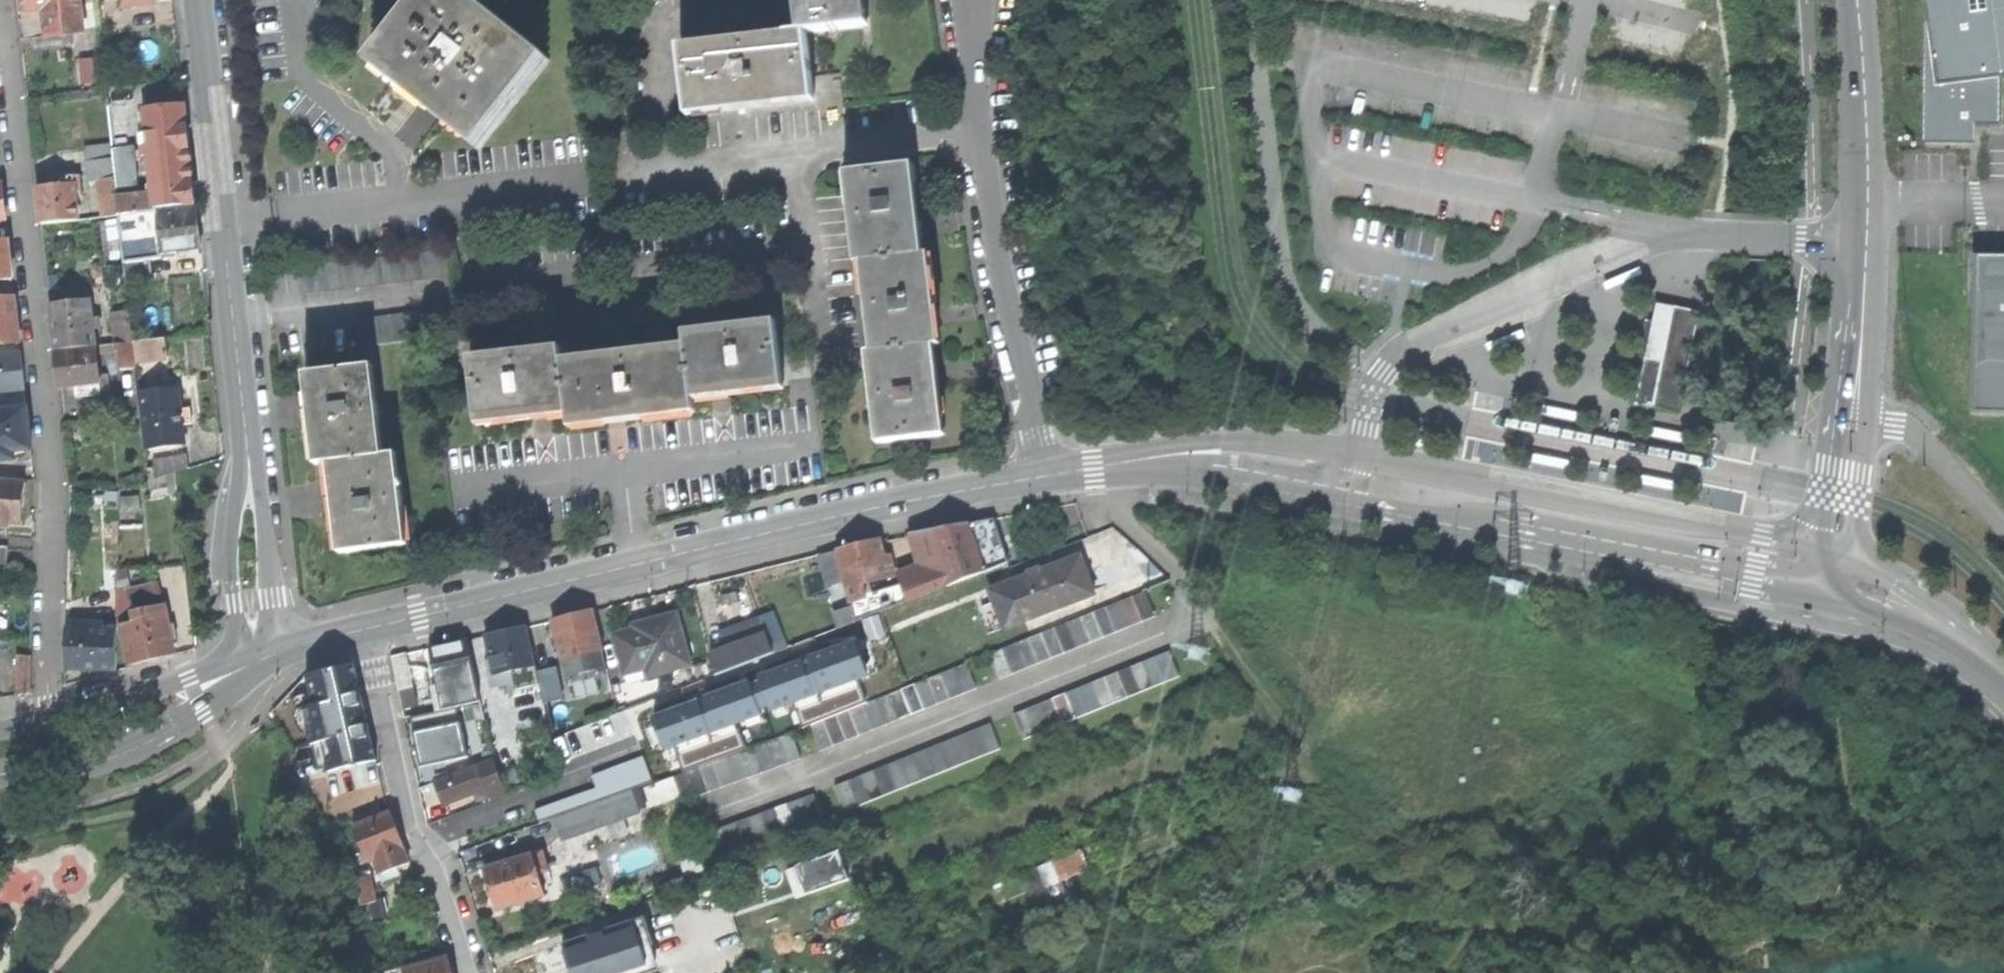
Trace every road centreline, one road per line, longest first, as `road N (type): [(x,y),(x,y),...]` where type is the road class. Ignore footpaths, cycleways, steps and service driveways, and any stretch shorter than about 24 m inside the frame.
road 1 (secondary): [(1827,549),(1301,447),(1214,443),(1091,469)]
road 2 (secondary): [(1091,469),(1212,478),(1809,589)]
road 3 (residential): [(47,719),(50,483),(0,7)]
road 4 (secondary): [(1047,476),(368,628)]
road 5 (residential): [(1047,476),(997,274),(974,0)]
road 6 (residential): [(196,0),(248,446)]
road 7 (tertiary): [(1855,423),(1868,161),(1857,0)]
road 8 (residential): [(368,628),(403,797),(469,972)]
road 9 (secondary): [(0,779),(110,760),(167,736),(282,651)]
road 10 (residential): [(248,446),(227,541),(241,662)]
road 11 (residential): [(282,651),(262,490),(248,446)]
road 12 (secondary): [(241,662),(47,719)]
road 13 (secondary): [(1989,660),(1905,586),(1827,549)]
road 14 (secondary): [(1809,589),(1890,612),(1989,660)]
road 15 (unclassified): [(1855,423),(1910,430),(2003,525)]
road 16 (tertiary): [(1827,549),(1855,423)]

